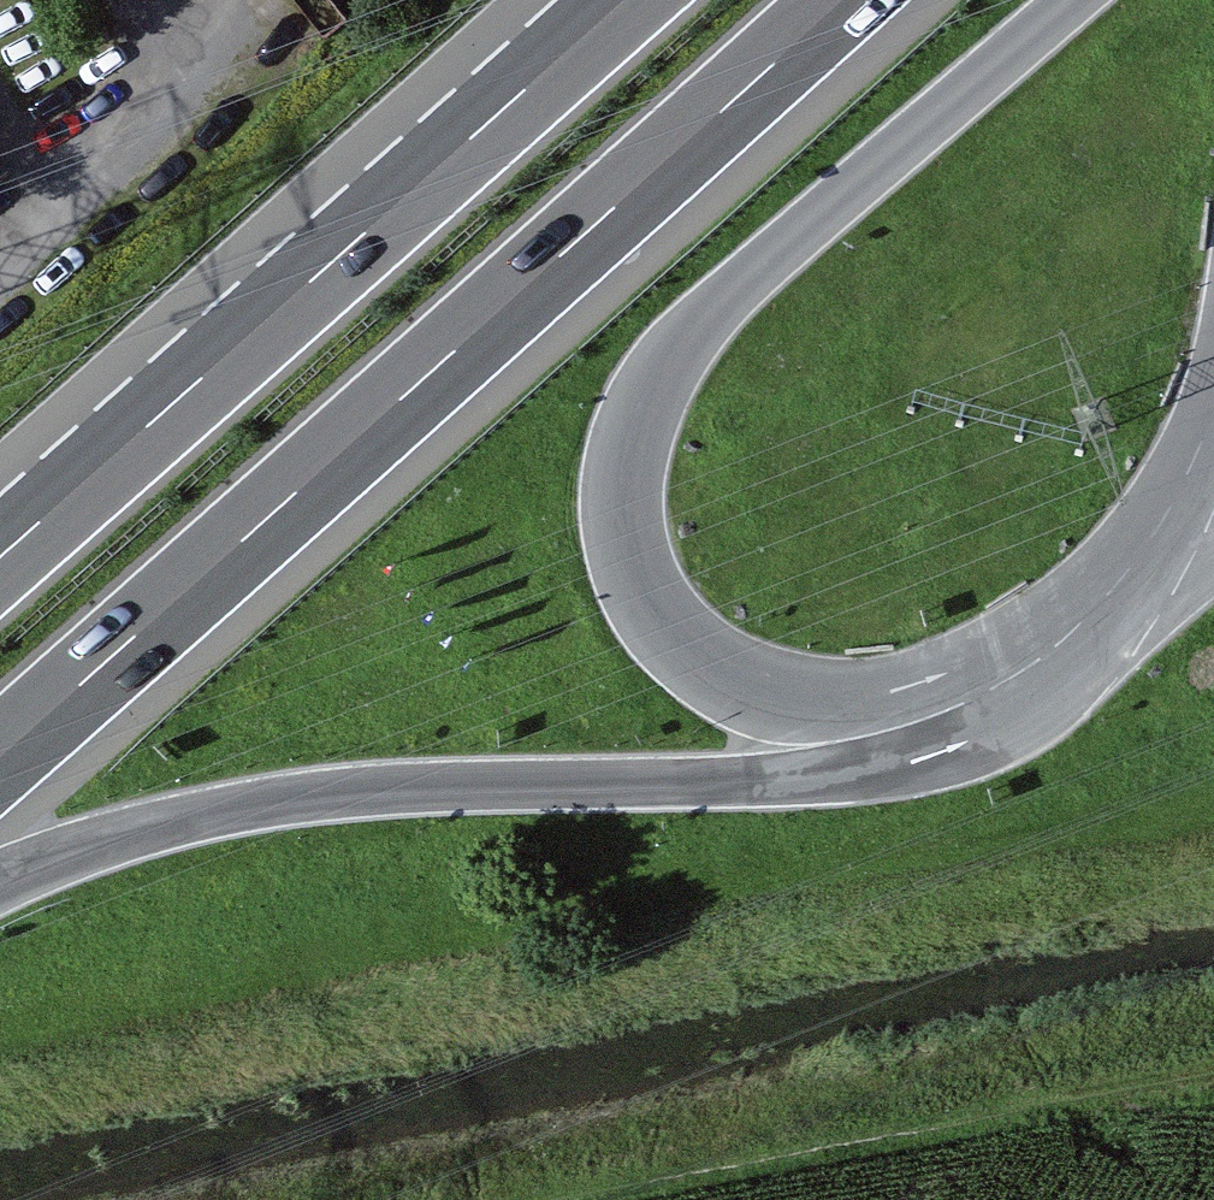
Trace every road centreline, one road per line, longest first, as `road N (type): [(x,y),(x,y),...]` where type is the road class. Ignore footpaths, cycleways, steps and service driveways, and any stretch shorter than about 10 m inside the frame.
road 1 (unclassified): [(1092,0),(694,341),(658,405),(636,485),(642,549),(686,621),(736,667),(812,706),(891,709),(1014,682)]
road 2 (motorway): [(0,760),(845,0)]
road 3 (motorway): [(0,881),(154,826),(286,794),(821,768),(895,756),(942,734),(1014,682)]
road 4 (motorway): [(645,0),(0,563)]
road 5 (unclassified): [(1014,682),(1107,615),(1206,501)]

